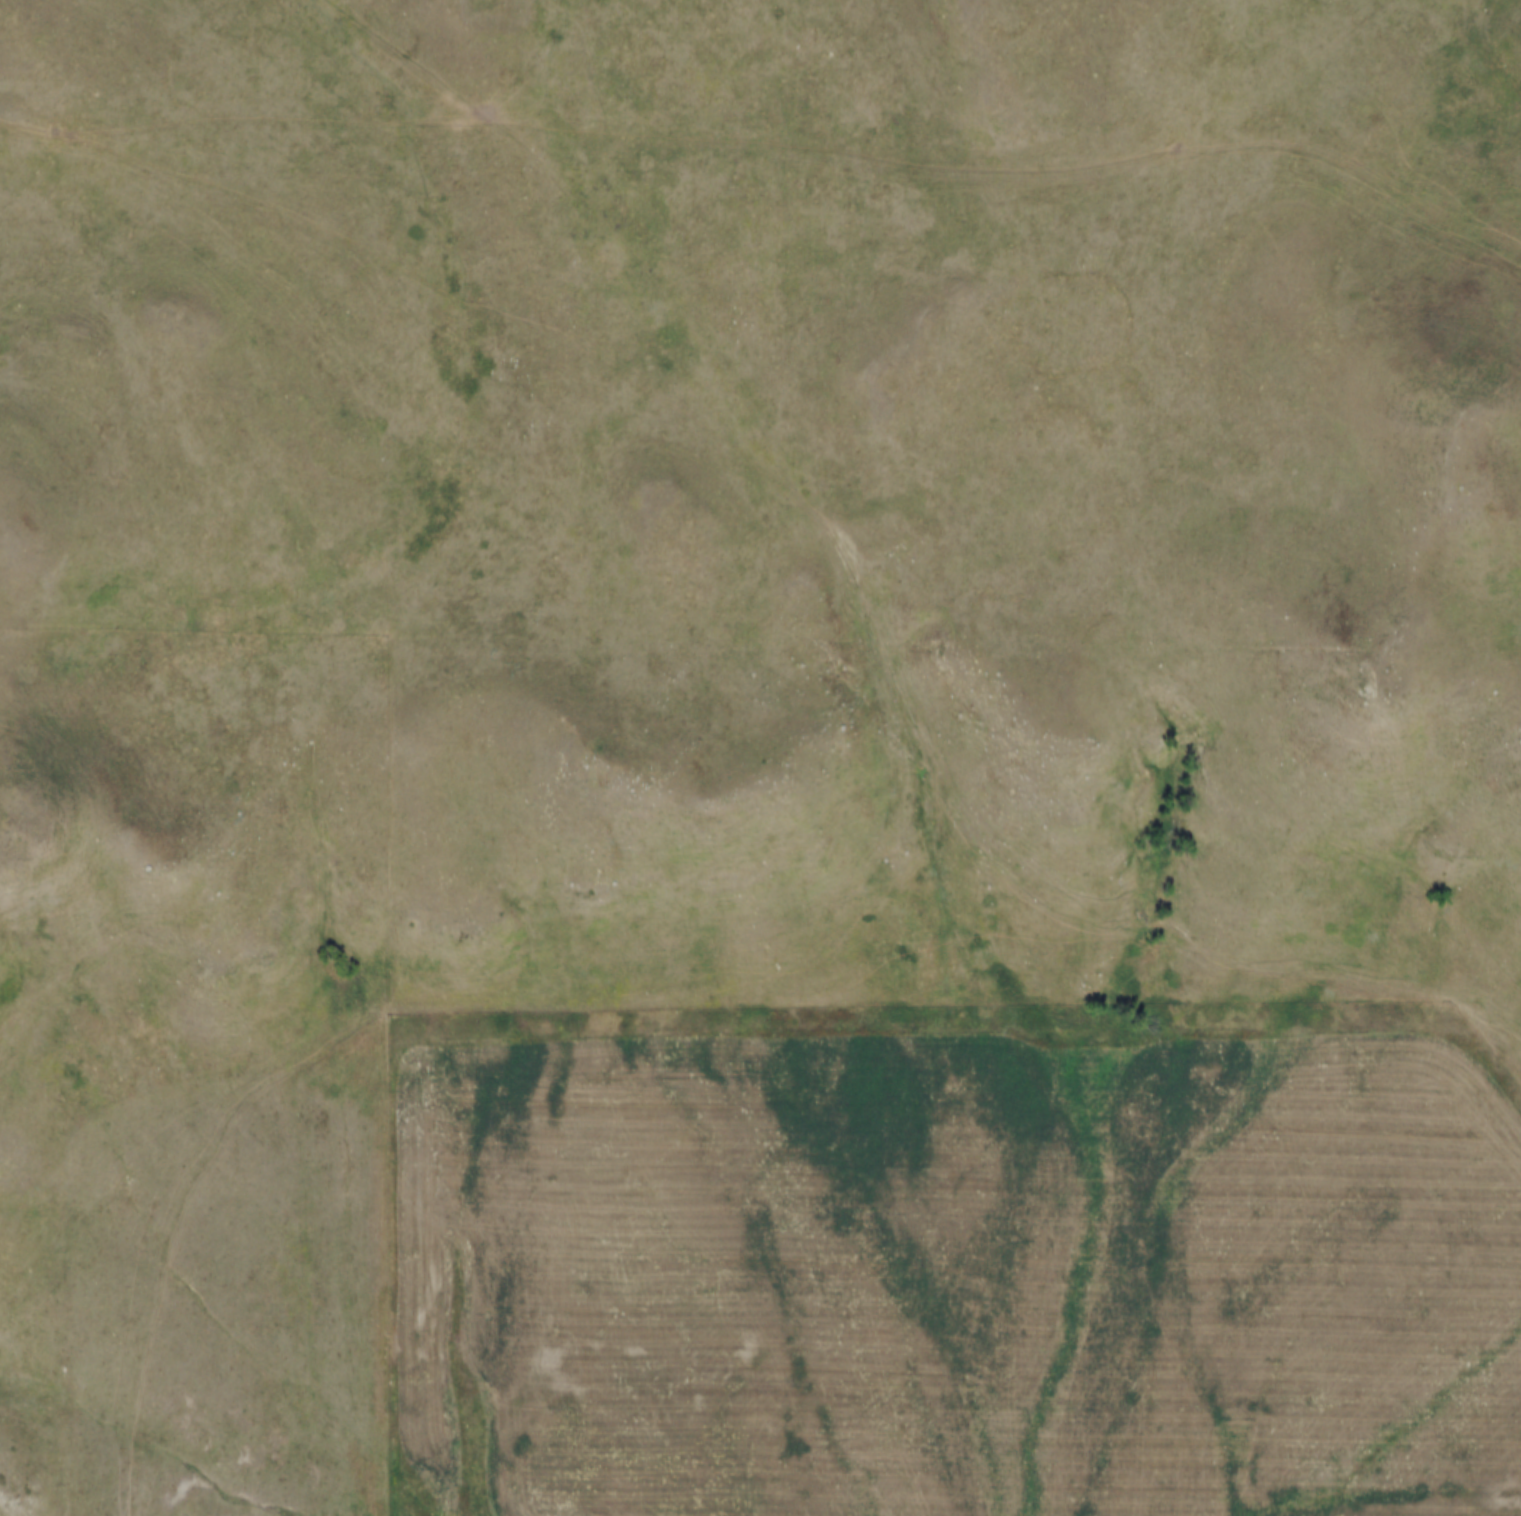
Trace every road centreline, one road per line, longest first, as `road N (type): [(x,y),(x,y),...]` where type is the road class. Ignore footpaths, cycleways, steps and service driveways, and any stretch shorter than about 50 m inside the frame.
road 1 (track): [(0,135),(66,143),(230,121),(423,128),(1026,177),(1238,139),(1310,142),(1343,150),(1520,240)]
road 2 (track): [(66,143),(183,177),(546,330)]
road 3 (track): [(1280,977),(1446,997),(1520,1062)]

